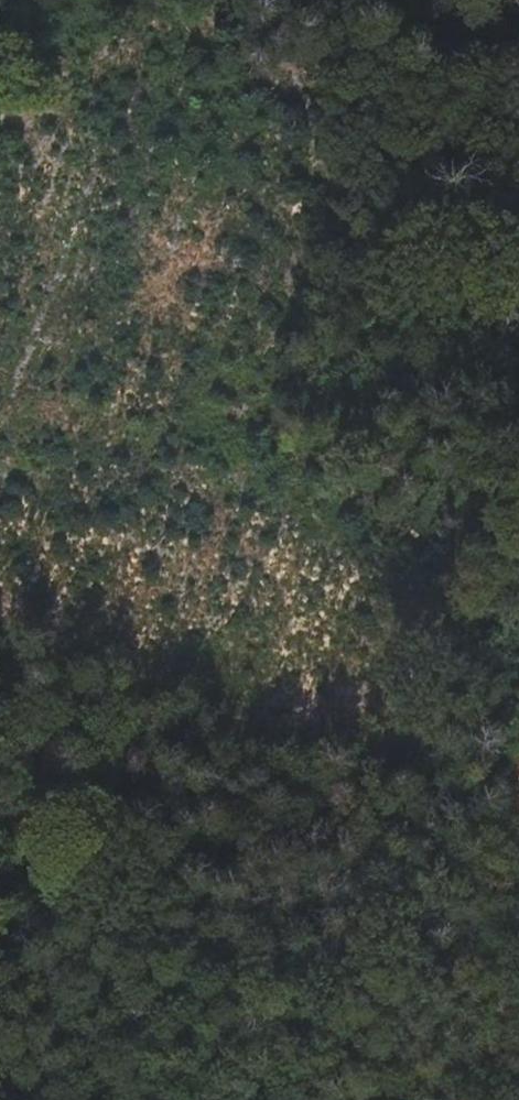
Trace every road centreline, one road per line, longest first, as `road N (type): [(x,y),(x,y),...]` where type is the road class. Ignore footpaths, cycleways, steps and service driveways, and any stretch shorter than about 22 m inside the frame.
road 1 (track): [(0,813),(259,1099)]
road 2 (track): [(518,786),(486,1099)]

